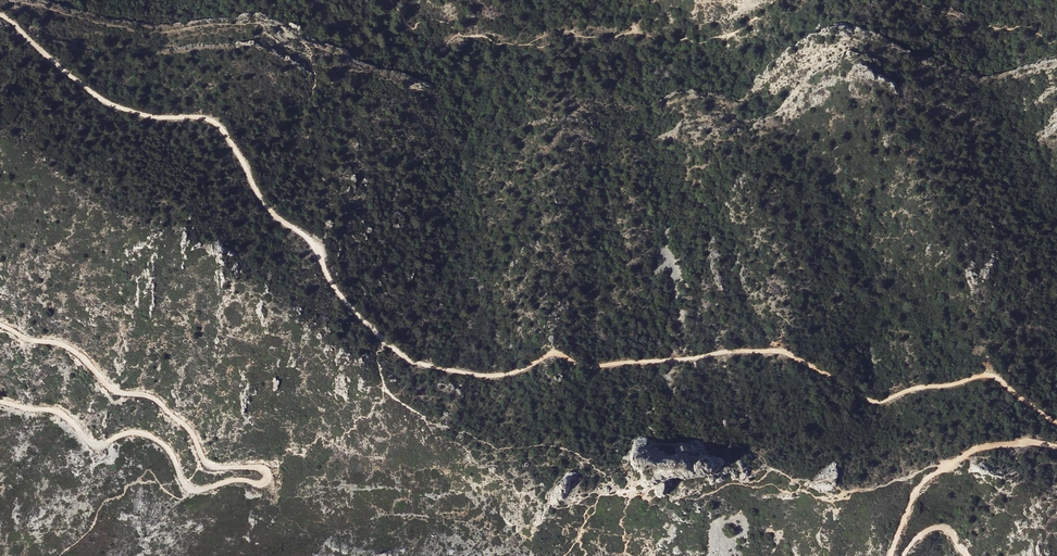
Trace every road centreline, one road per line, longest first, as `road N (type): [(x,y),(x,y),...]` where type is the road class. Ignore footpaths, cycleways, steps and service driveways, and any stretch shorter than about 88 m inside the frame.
road 1 (track): [(0,15),(106,105),(156,119),(213,123),(274,216),(313,244),(349,308),(410,362),(480,377),(526,369),(553,353),(589,369),(776,351),(869,402),(987,376),(1056,426)]
road 2 (track): [(0,402),(60,414),(97,446),(122,435),(149,437),(171,452),(191,491),(255,484),(268,474),(204,462),(189,431),(155,398),(109,388),(65,346),(0,324)]

